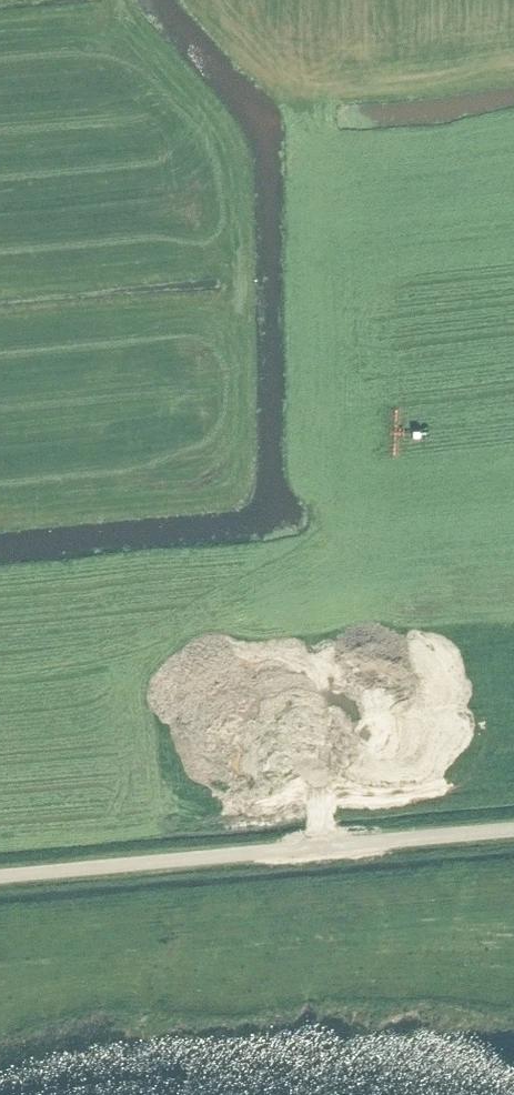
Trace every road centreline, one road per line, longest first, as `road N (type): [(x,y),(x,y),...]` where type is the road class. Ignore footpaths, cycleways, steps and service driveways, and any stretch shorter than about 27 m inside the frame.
road 1 (unclassified): [(0,874),(513,828)]

